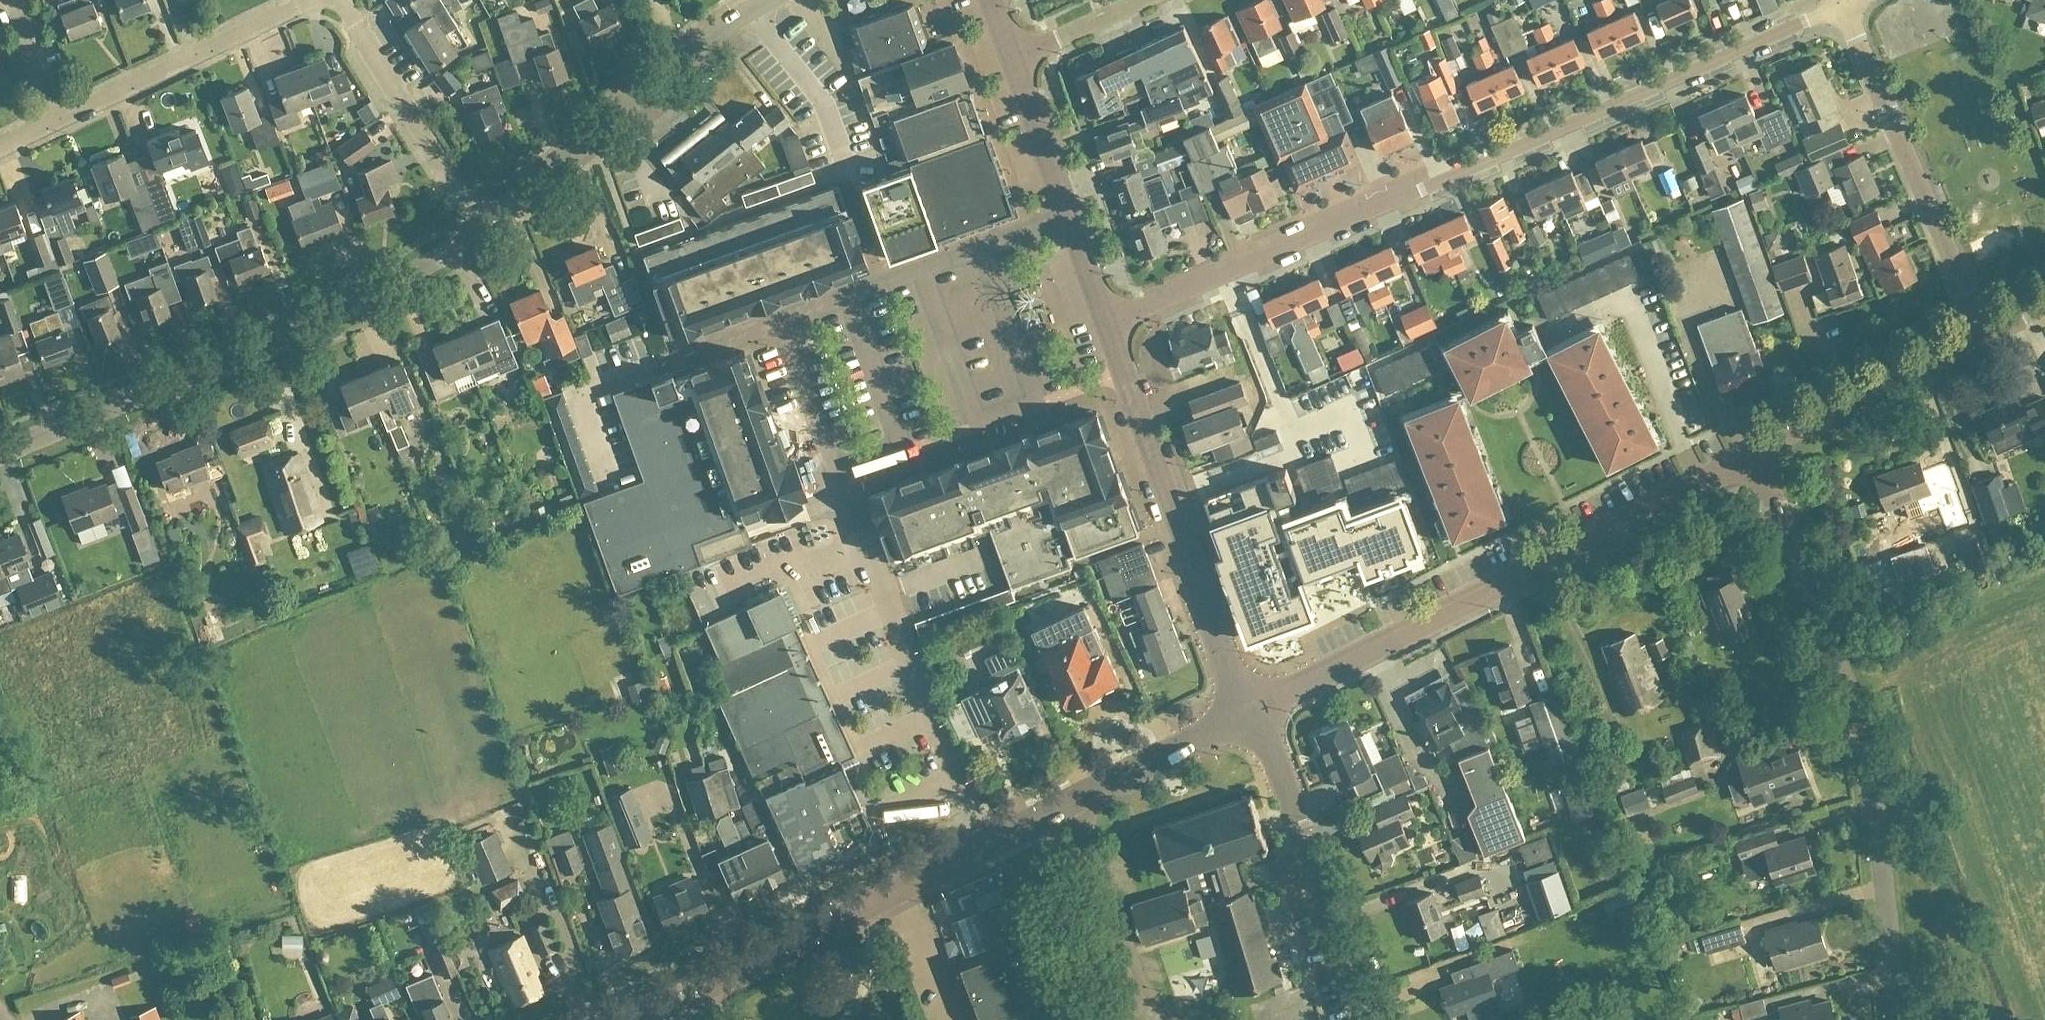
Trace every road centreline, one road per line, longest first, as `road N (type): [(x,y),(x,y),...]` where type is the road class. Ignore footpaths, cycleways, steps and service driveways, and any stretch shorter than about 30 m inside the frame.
road 1 (residential): [(1106,326),(1844,6)]
road 2 (residential): [(1897,1019),(1865,739),(1752,452)]
road 3 (tertiary): [(1252,714),(1752,452)]
road 4 (tertiary): [(0,456),(367,297),(482,228)]
road 5 (secondary): [(1252,714),(1106,326)]
road 6 (unclassified): [(982,848),(834,475)]
road 7 (tertiary): [(482,228),(689,53),(771,0)]
road 8 (residential): [(1983,334),(1844,6)]
road 9 (secondary): [(674,1006),(982,848)]
road 10 (tertiary): [(1367,1019),(1252,714)]
road 11 (unclassified): [(775,321),(1069,218)]
road 12 (secondary): [(982,848),(1252,714)]
road 13 (residential): [(56,119),(308,0)]
road 14 (residential): [(482,228),(335,0)]
road 15 (tertiary): [(1752,452),(1983,334)]
road 16 (unclassified): [(834,475),(775,321)]
road 17 (secondary): [(1069,218),(1012,64)]
road 18 (residential): [(1012,64),(1150,0)]
road 19 (residential): [(8,0),(56,119)]

